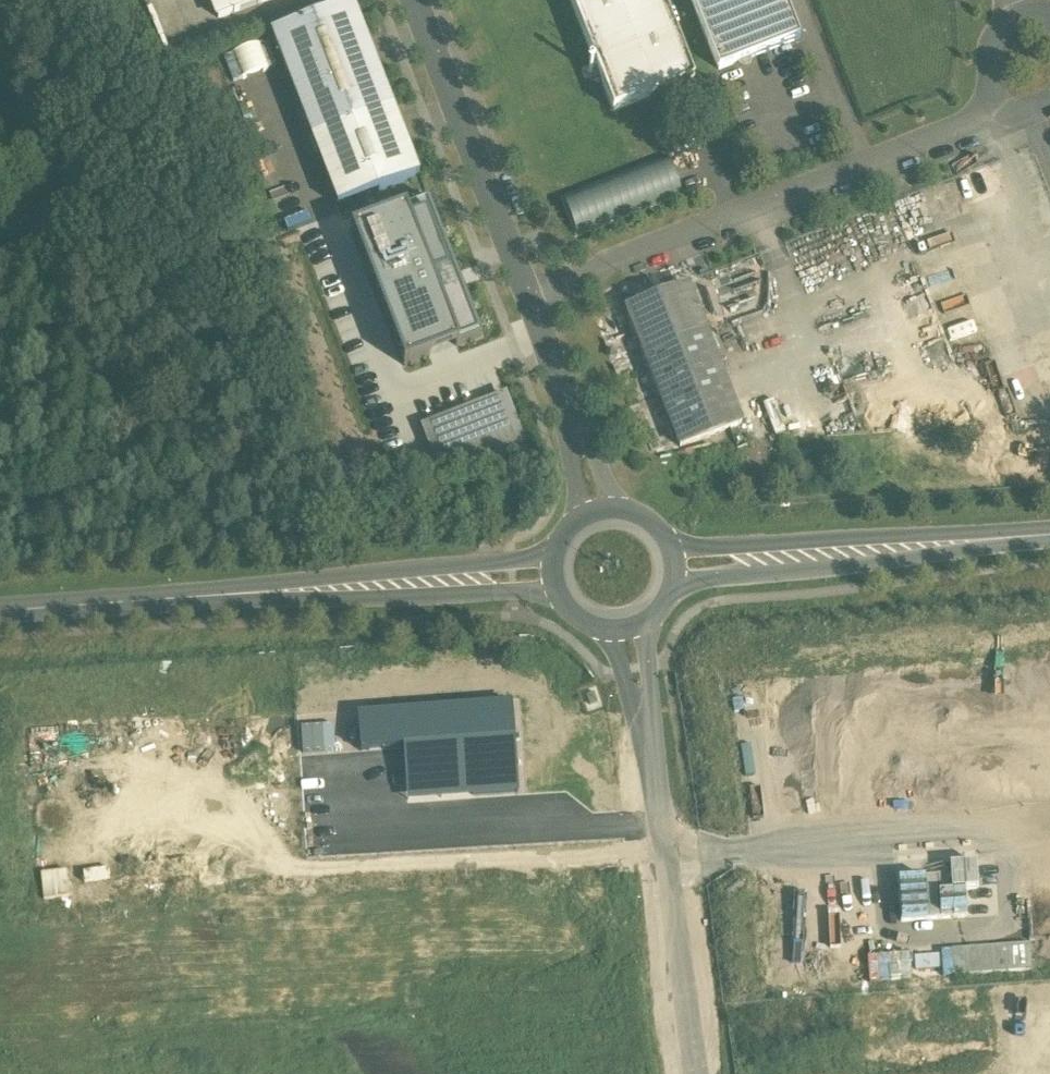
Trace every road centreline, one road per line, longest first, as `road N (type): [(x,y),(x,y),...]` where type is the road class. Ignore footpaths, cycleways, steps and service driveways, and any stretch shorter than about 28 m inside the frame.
road 1 (unclassified): [(596,516),(531,299),(414,0)]
road 2 (tertiary): [(1049,530),(667,553)]
road 3 (tertiary): [(671,580),(841,569),(1049,537)]
road 4 (tertiary): [(182,605),(376,611),(555,600)]
road 5 (tertiary): [(551,563),(182,605)]
road 6 (tertiary): [(0,617),(182,605)]
road 7 (tertiary): [(555,600),(584,629),(625,633),(656,614),(671,580)]

